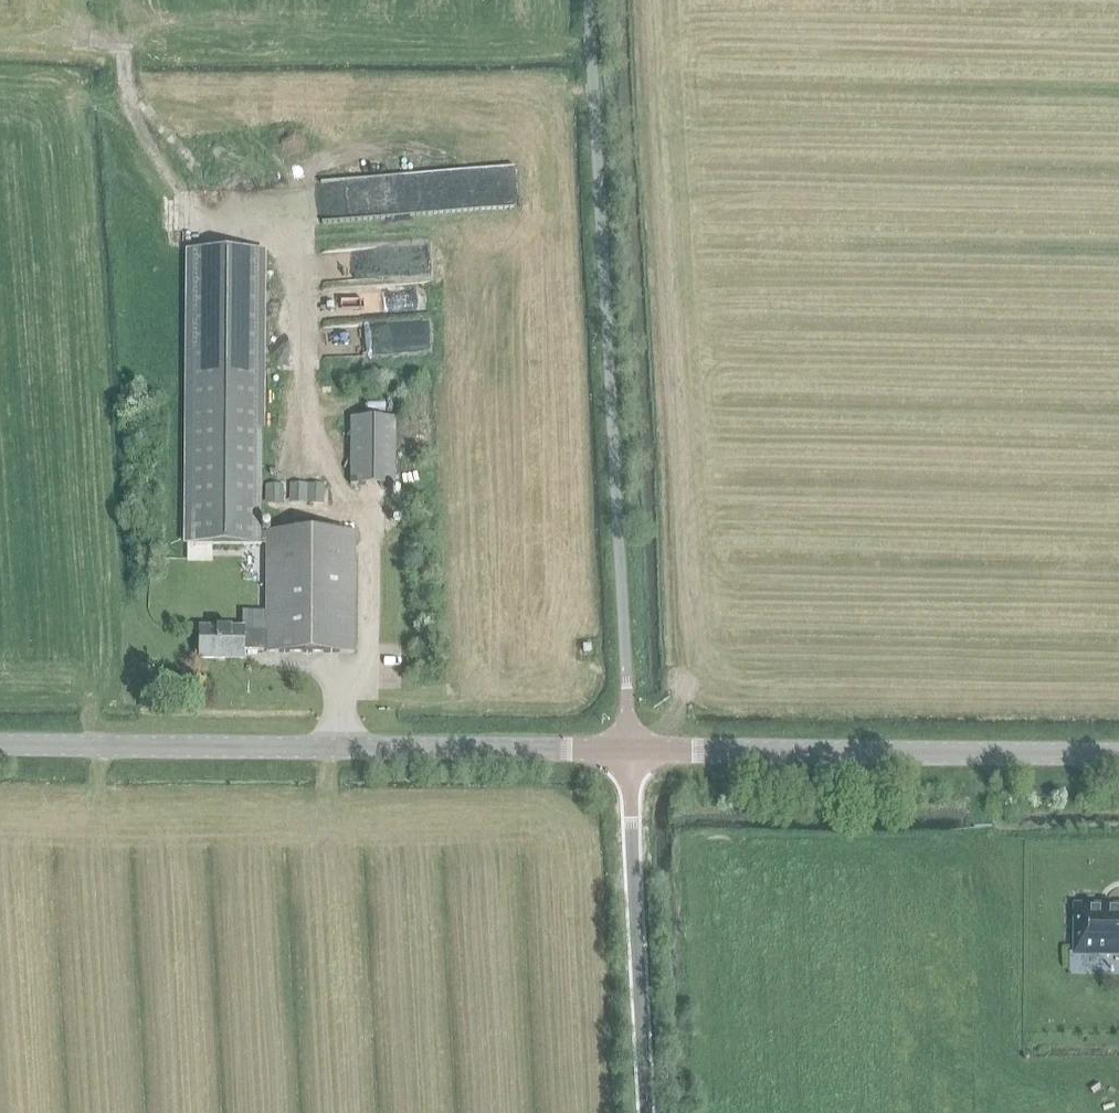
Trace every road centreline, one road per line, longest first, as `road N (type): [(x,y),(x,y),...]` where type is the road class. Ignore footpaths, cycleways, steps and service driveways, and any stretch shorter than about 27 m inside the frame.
road 1 (unclassified): [(629,751),(588,0)]
road 2 (tertiary): [(629,751),(0,746)]
road 3 (tertiary): [(1118,754),(629,751)]
road 4 (unclassified): [(649,1112),(629,751)]

